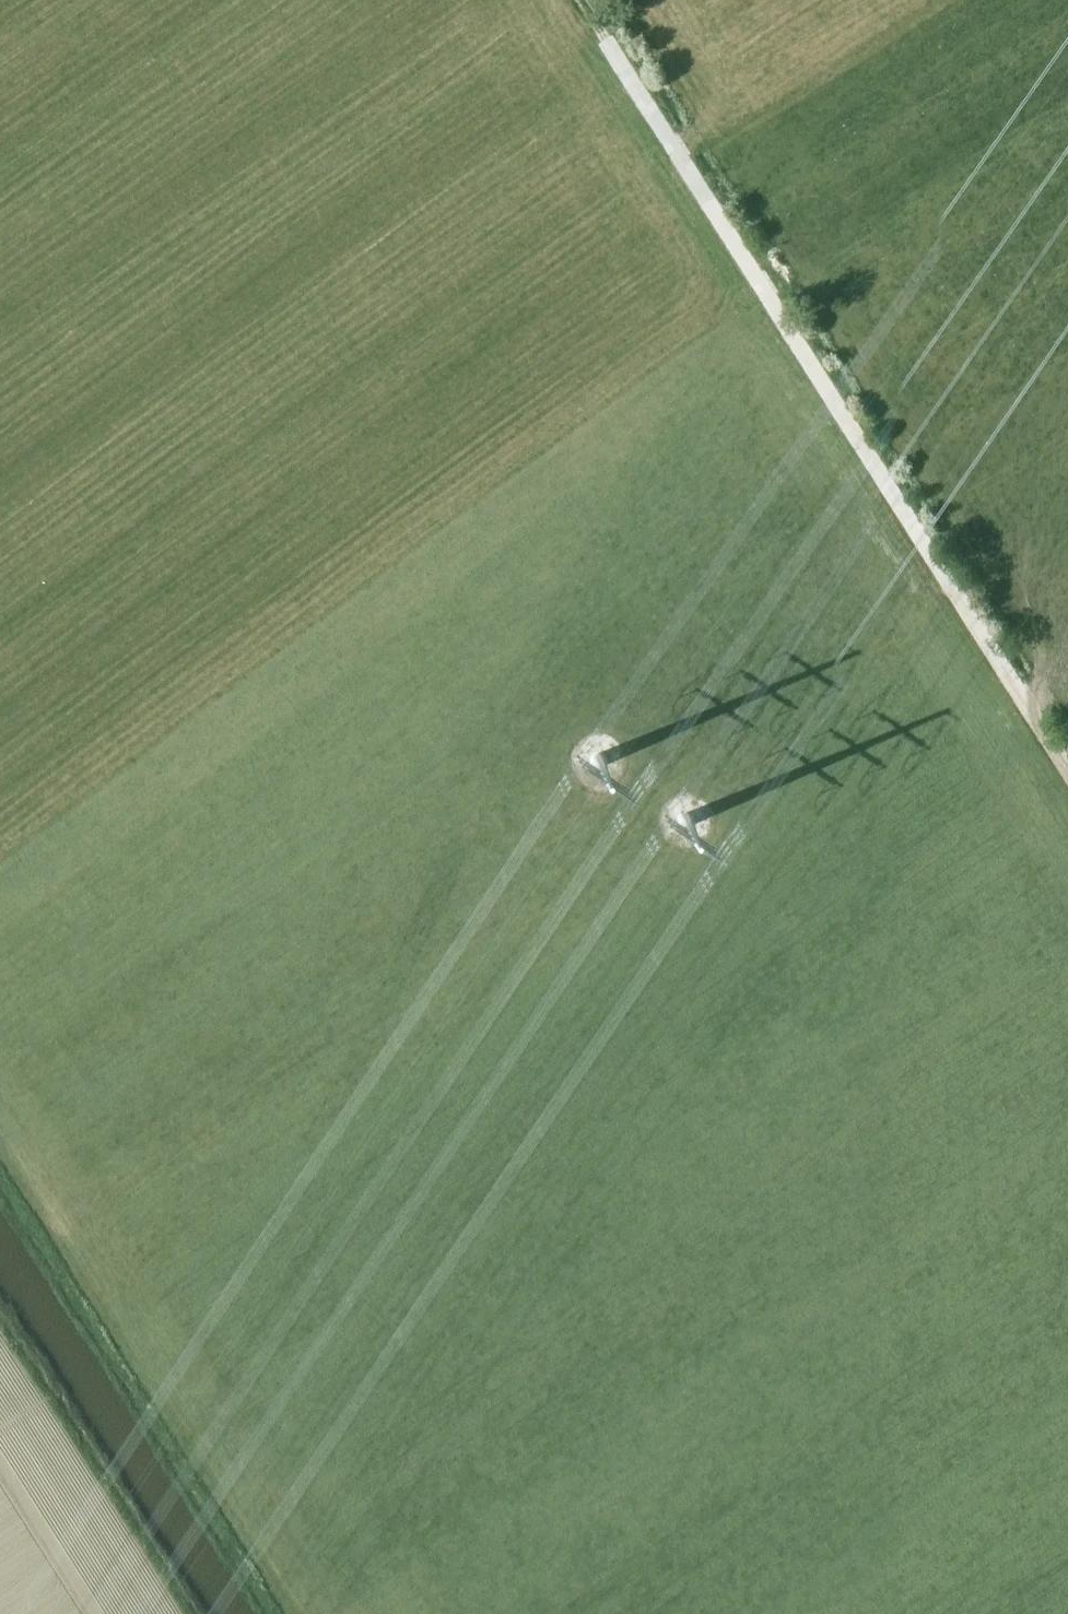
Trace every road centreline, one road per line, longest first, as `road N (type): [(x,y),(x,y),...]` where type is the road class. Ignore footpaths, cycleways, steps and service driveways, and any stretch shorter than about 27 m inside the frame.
road 1 (track): [(1067,770),(572,0)]

